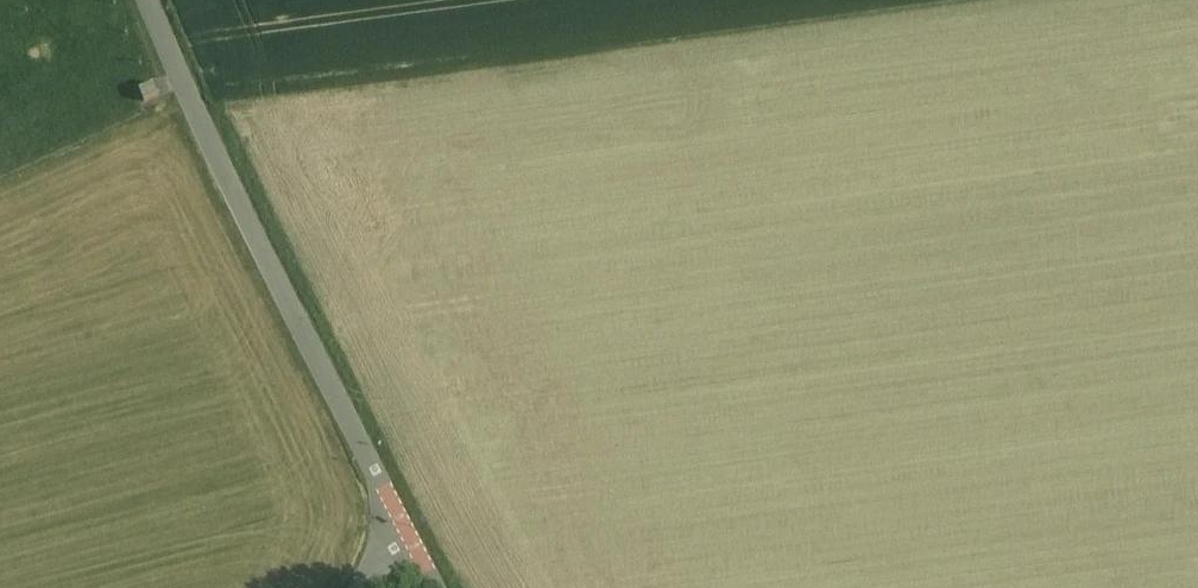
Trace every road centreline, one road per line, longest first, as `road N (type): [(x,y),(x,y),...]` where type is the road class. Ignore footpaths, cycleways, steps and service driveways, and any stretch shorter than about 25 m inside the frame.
road 1 (unclassified): [(150,0),(246,217),(404,537)]

